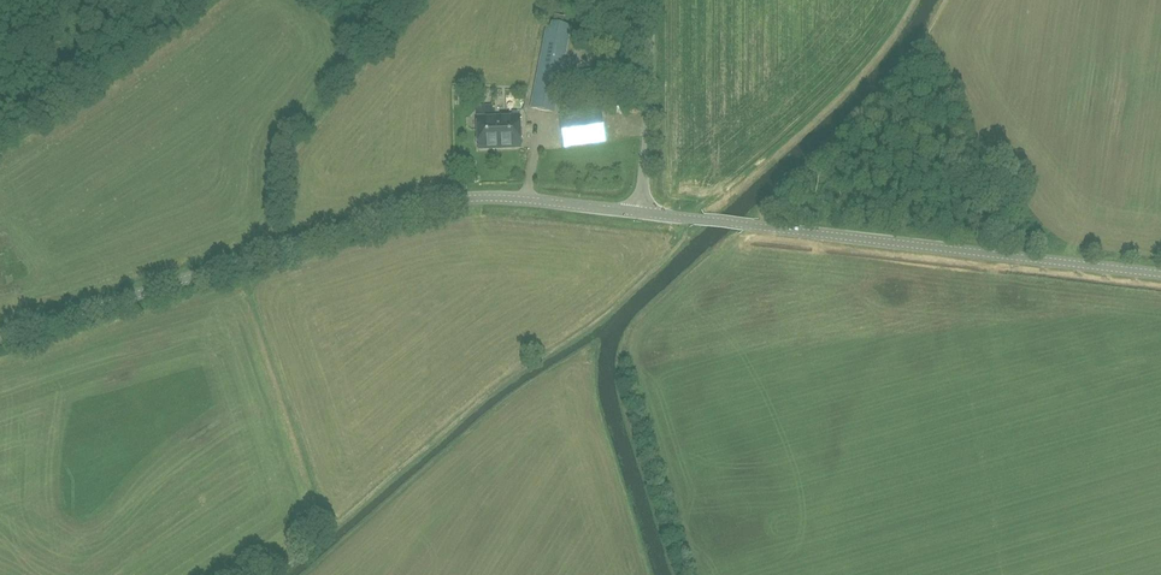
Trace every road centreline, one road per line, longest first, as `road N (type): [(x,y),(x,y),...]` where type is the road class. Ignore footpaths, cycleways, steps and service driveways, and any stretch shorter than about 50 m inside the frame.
road 1 (tertiary): [(0,339),(425,205),(510,200),(642,215)]
road 2 (tertiary): [(1160,273),(642,215)]
road 3 (unclassified): [(642,215),(653,0)]

